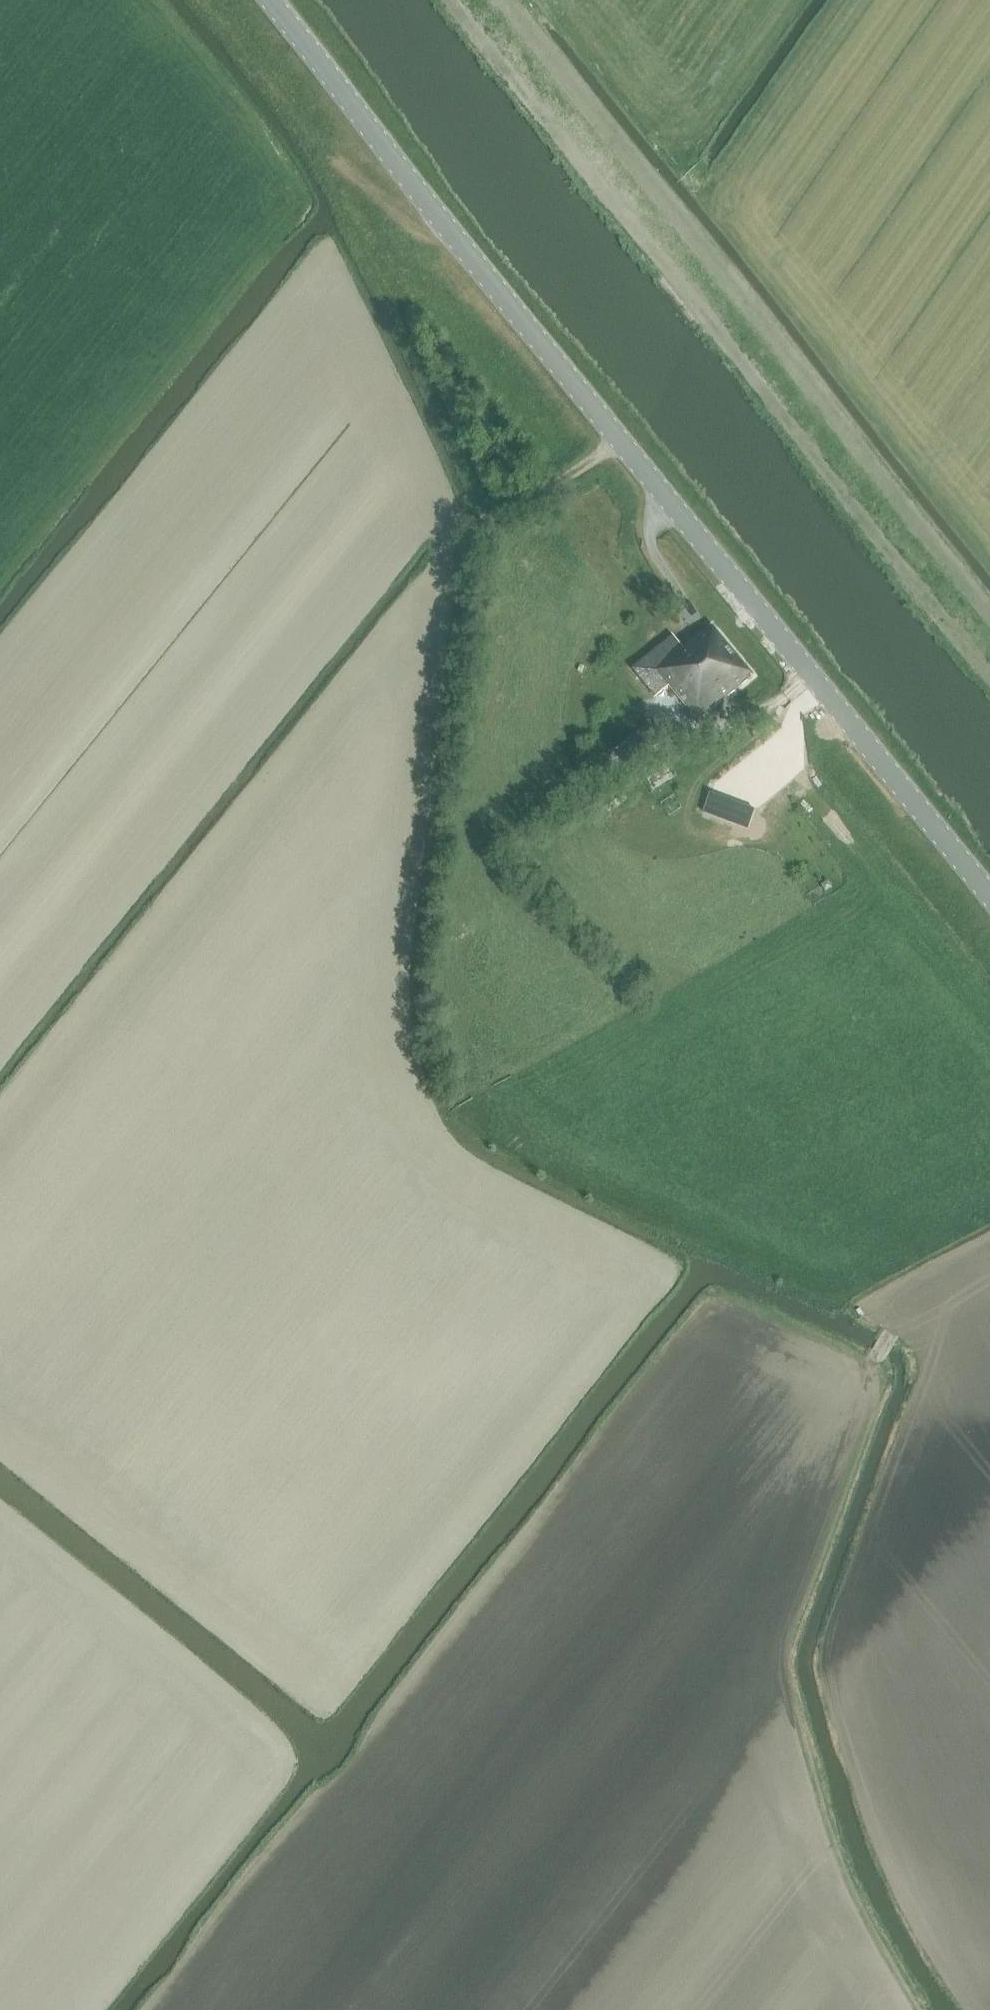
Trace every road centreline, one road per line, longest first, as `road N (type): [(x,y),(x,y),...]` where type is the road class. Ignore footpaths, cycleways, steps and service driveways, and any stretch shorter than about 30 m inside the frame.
road 1 (tertiary): [(989,895),(273,0)]
road 2 (track): [(539,0),(692,201),(733,194),(873,0)]
road 3 (track): [(456,522),(485,530),(626,443)]

